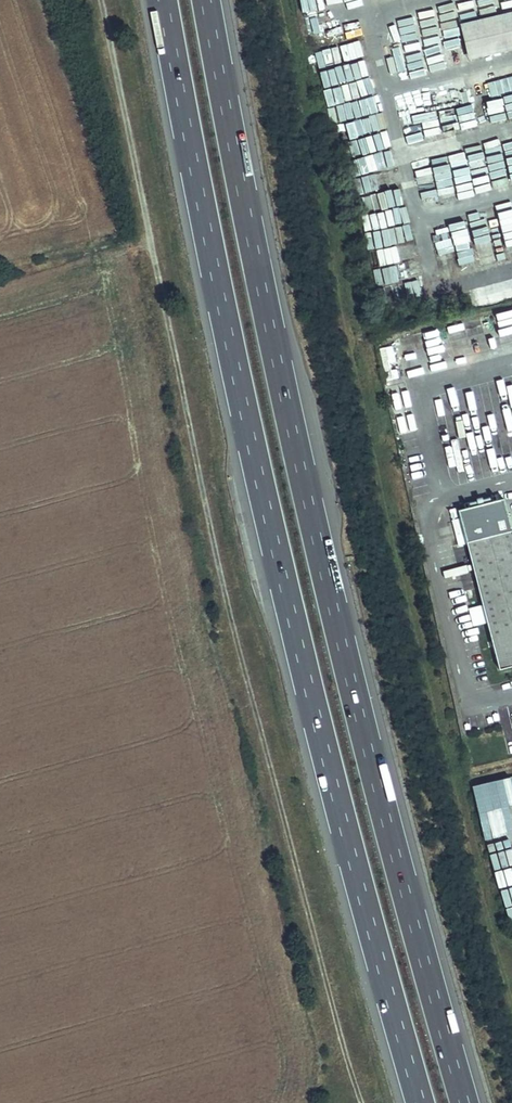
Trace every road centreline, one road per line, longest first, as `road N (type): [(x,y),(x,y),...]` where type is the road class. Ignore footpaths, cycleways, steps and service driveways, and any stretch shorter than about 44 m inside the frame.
road 1 (motorway): [(466,1102),(325,566),(208,0)]
road 2 (motorway): [(165,0),(283,572),(422,1102)]

